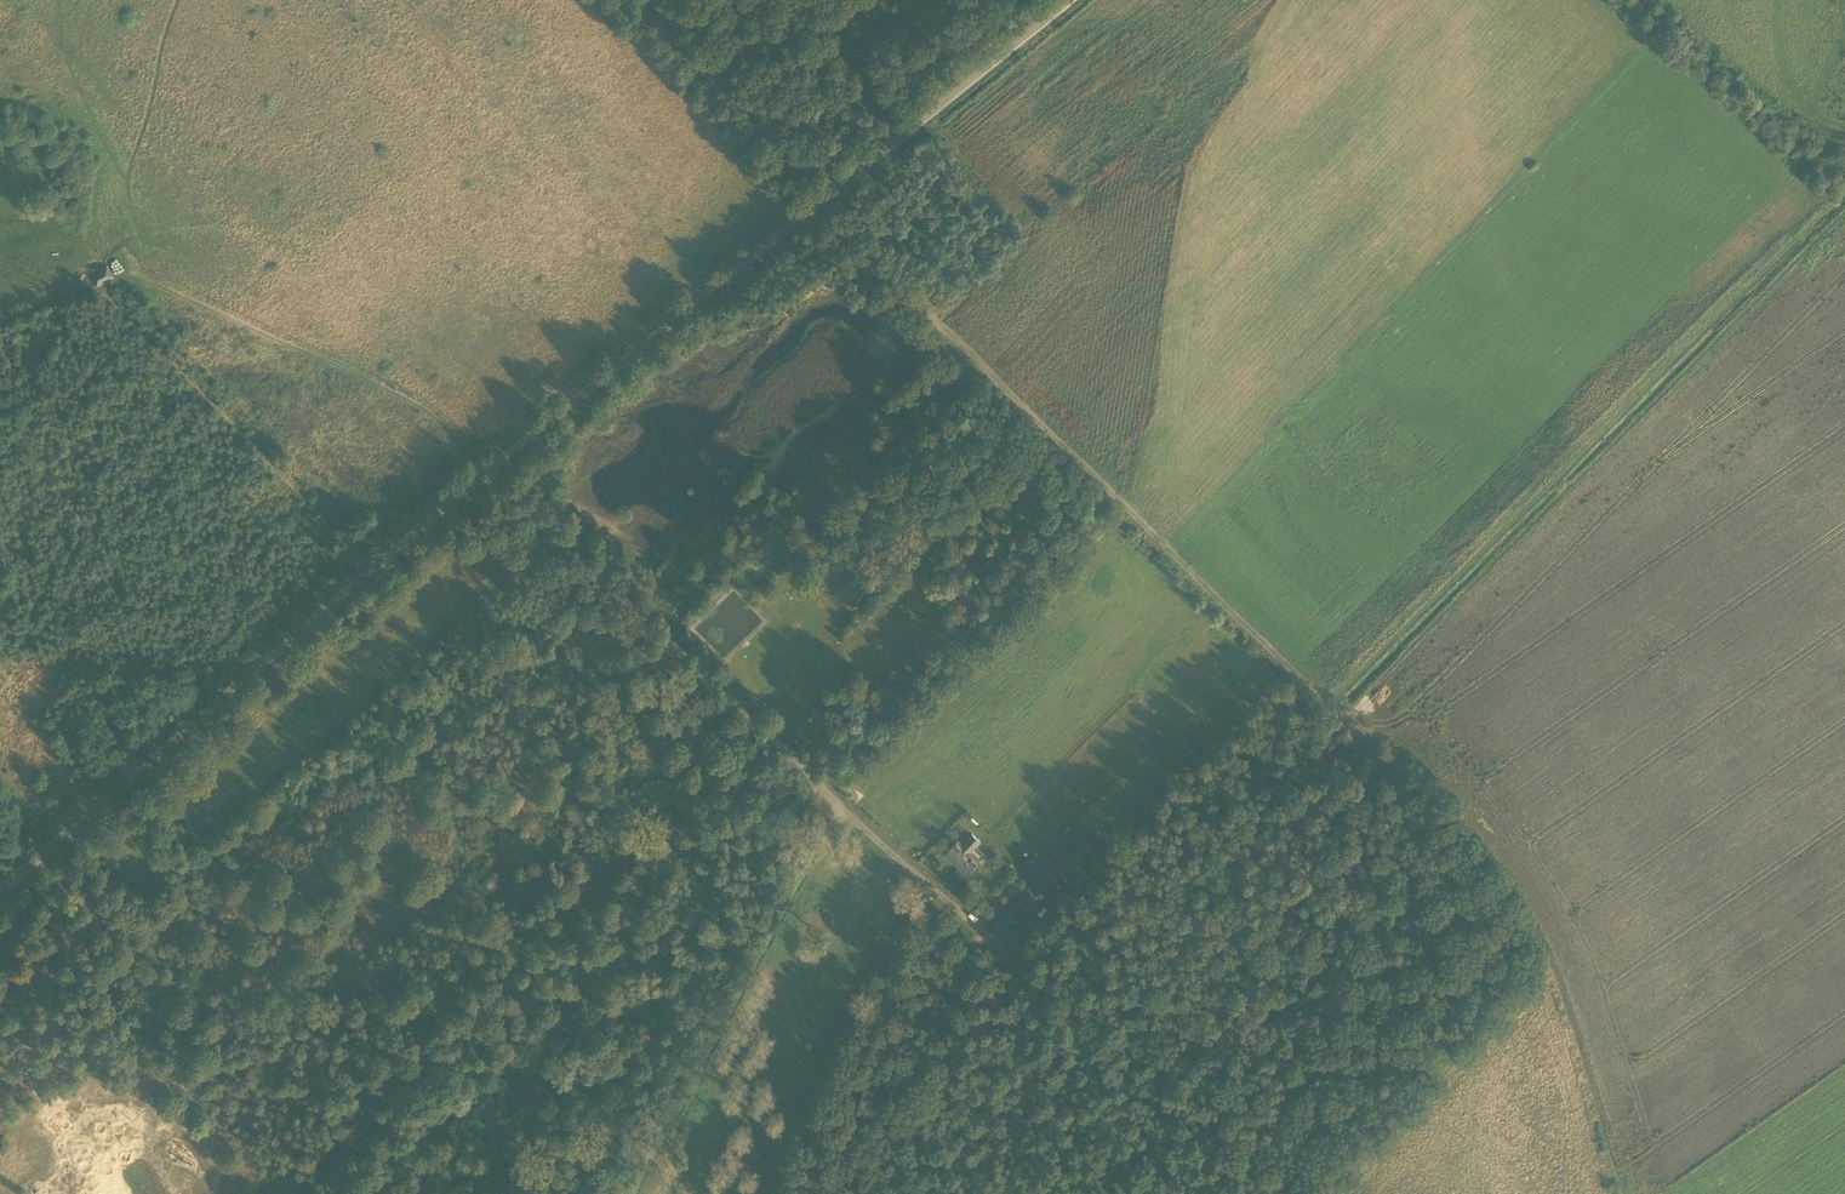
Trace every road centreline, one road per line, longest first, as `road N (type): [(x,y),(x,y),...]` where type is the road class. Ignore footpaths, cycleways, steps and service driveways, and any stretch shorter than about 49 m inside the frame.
road 1 (unclassified): [(488,471),(1064,0)]
road 2 (unclassified): [(996,934),(834,798),(488,471)]
road 3 (unclassified): [(0,886),(488,471)]
road 4 (track): [(137,276),(413,403),(488,471)]
road 5 (track): [(1032,963),(1326,1193)]

